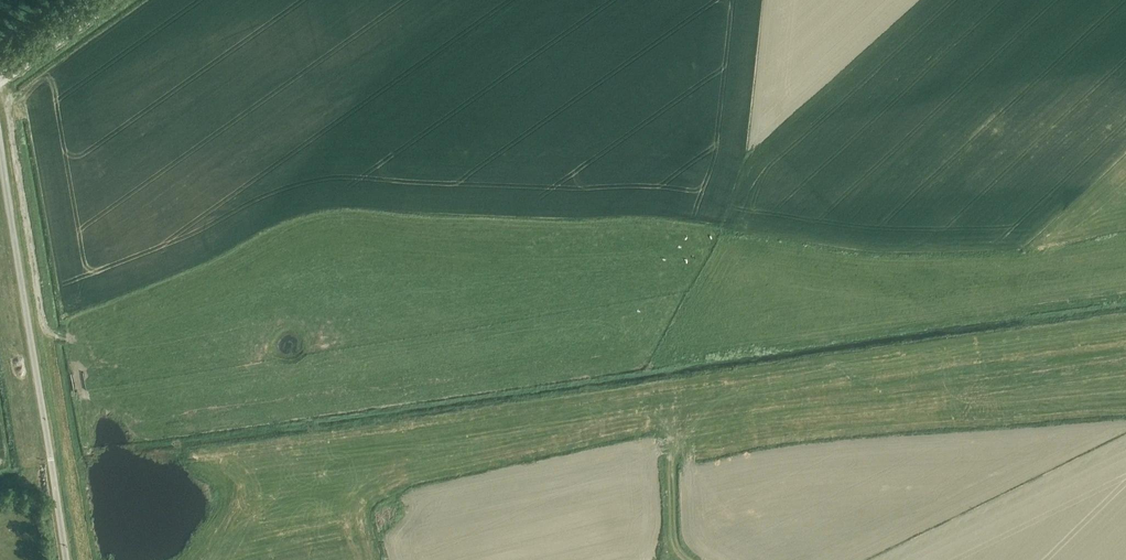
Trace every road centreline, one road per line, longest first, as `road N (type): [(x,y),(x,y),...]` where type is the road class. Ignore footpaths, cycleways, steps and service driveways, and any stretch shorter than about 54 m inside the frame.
road 1 (unclassified): [(51,464),(0,150)]
road 2 (secondary): [(99,0),(0,70)]

